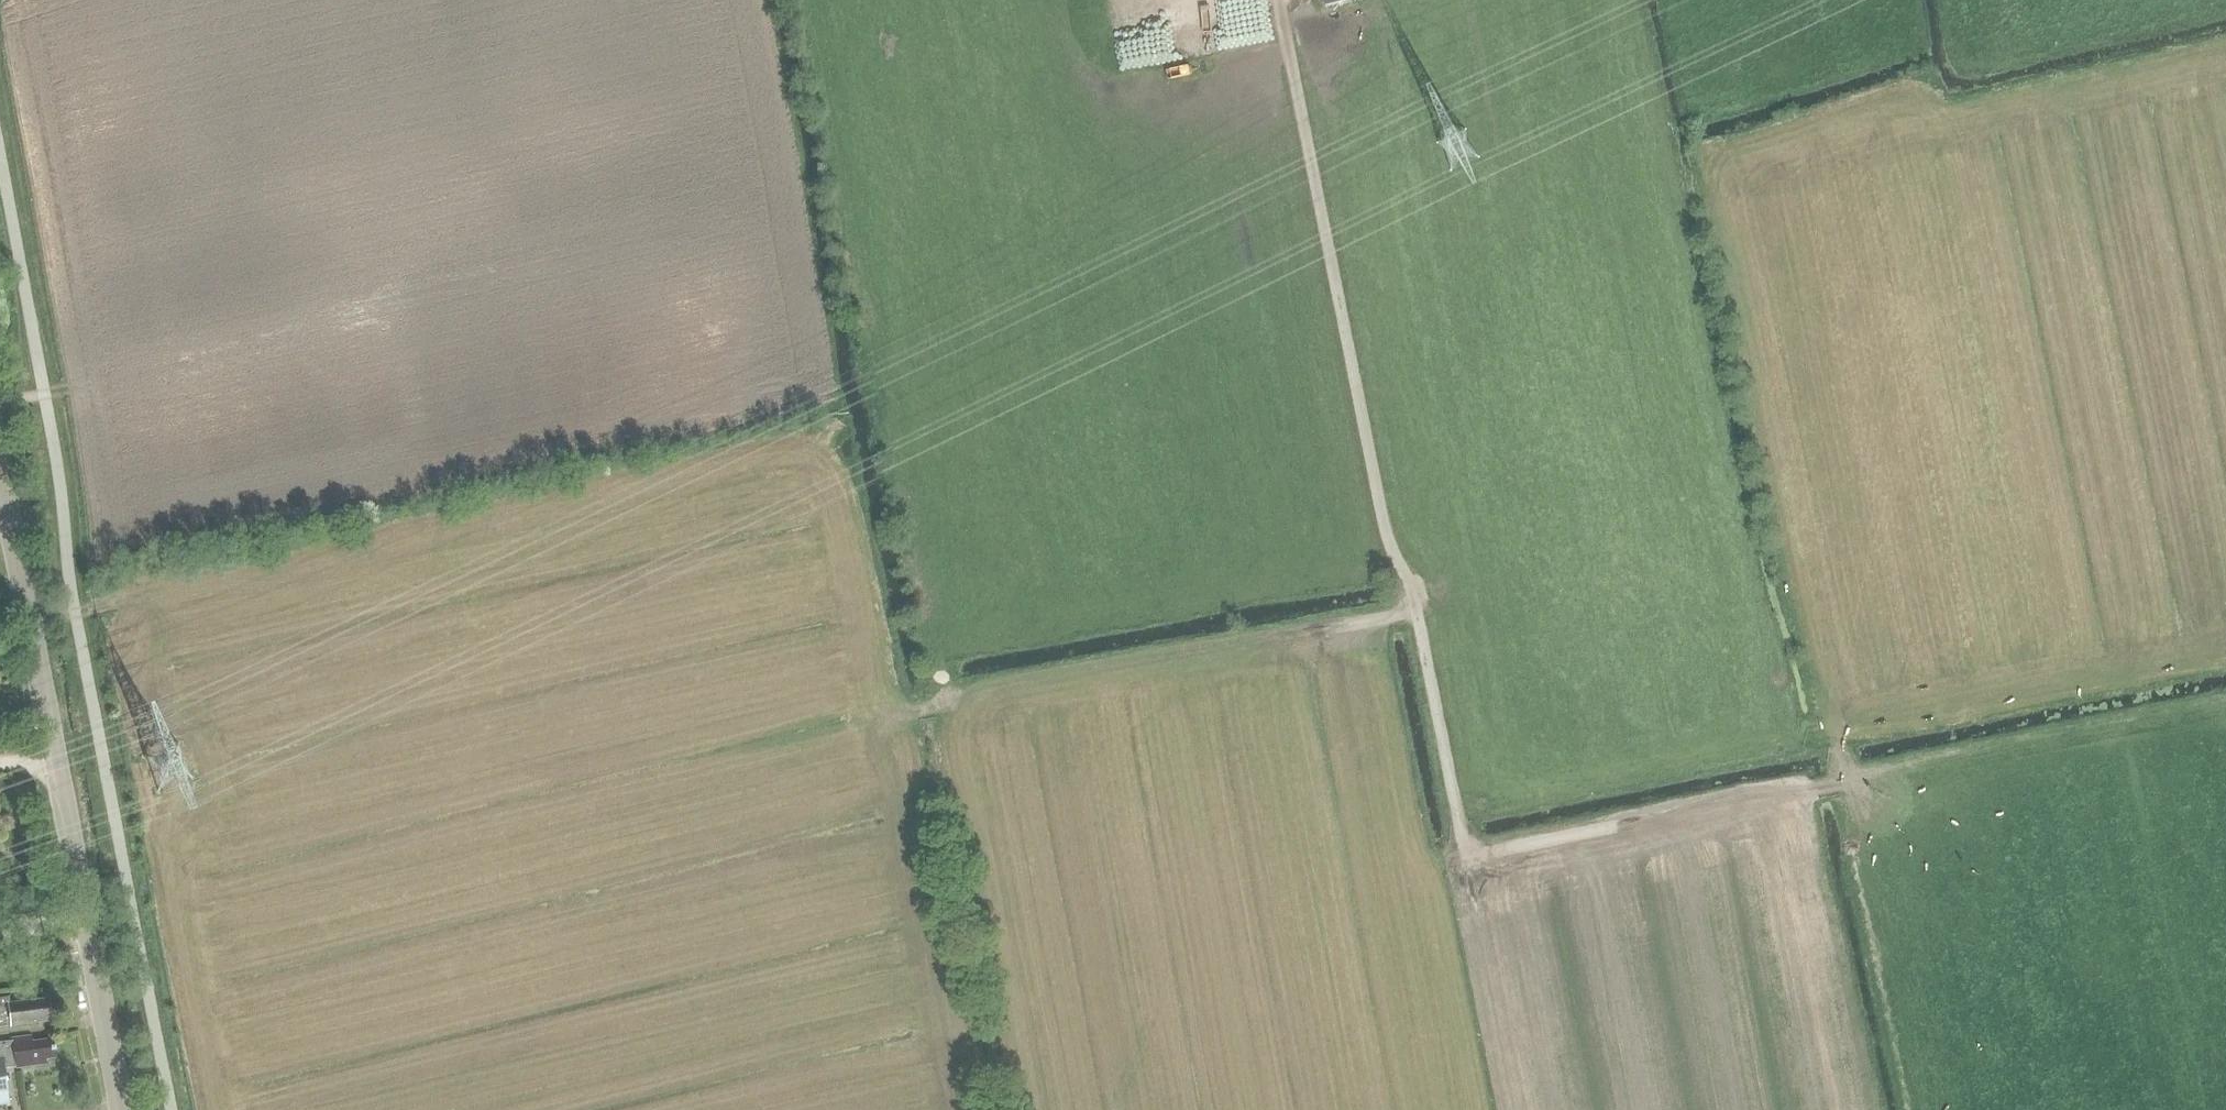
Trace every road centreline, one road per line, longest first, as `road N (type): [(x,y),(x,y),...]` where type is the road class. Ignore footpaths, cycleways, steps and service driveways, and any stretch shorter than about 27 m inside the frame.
road 1 (tertiary): [(128,1109),(0,461)]

